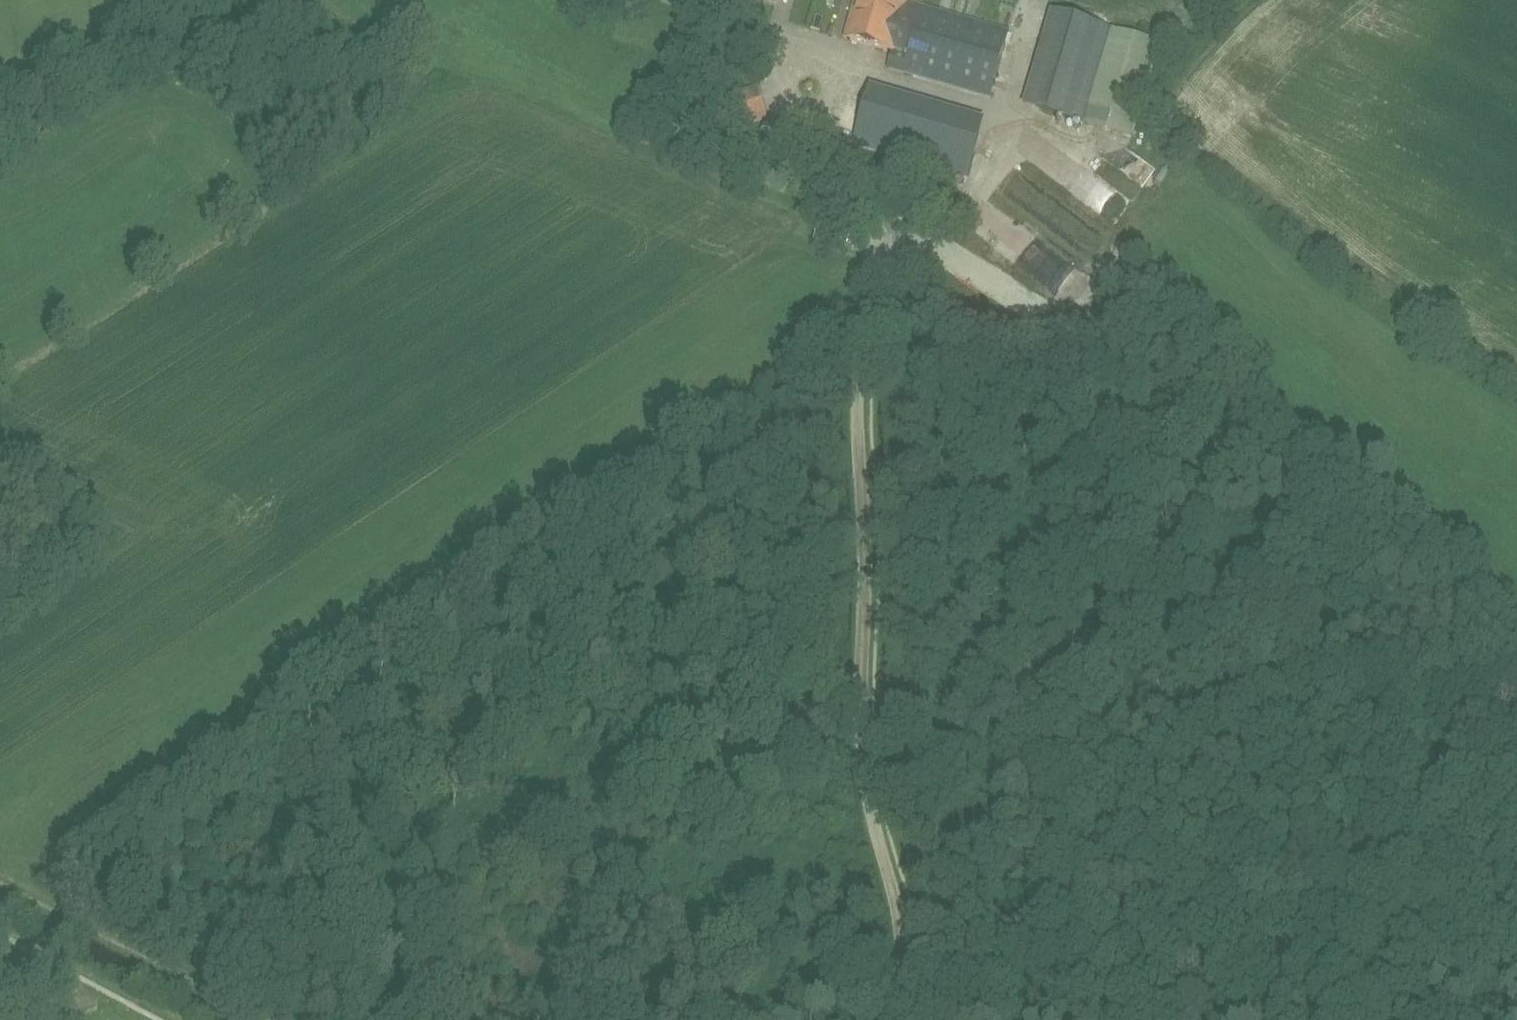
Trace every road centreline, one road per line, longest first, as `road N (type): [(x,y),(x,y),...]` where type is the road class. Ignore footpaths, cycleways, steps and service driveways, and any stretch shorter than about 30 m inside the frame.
road 1 (track): [(893,1019),(906,965),(859,747),(867,209)]
road 2 (unclassified): [(867,209),(838,141),(799,102),(764,46),(654,0)]

